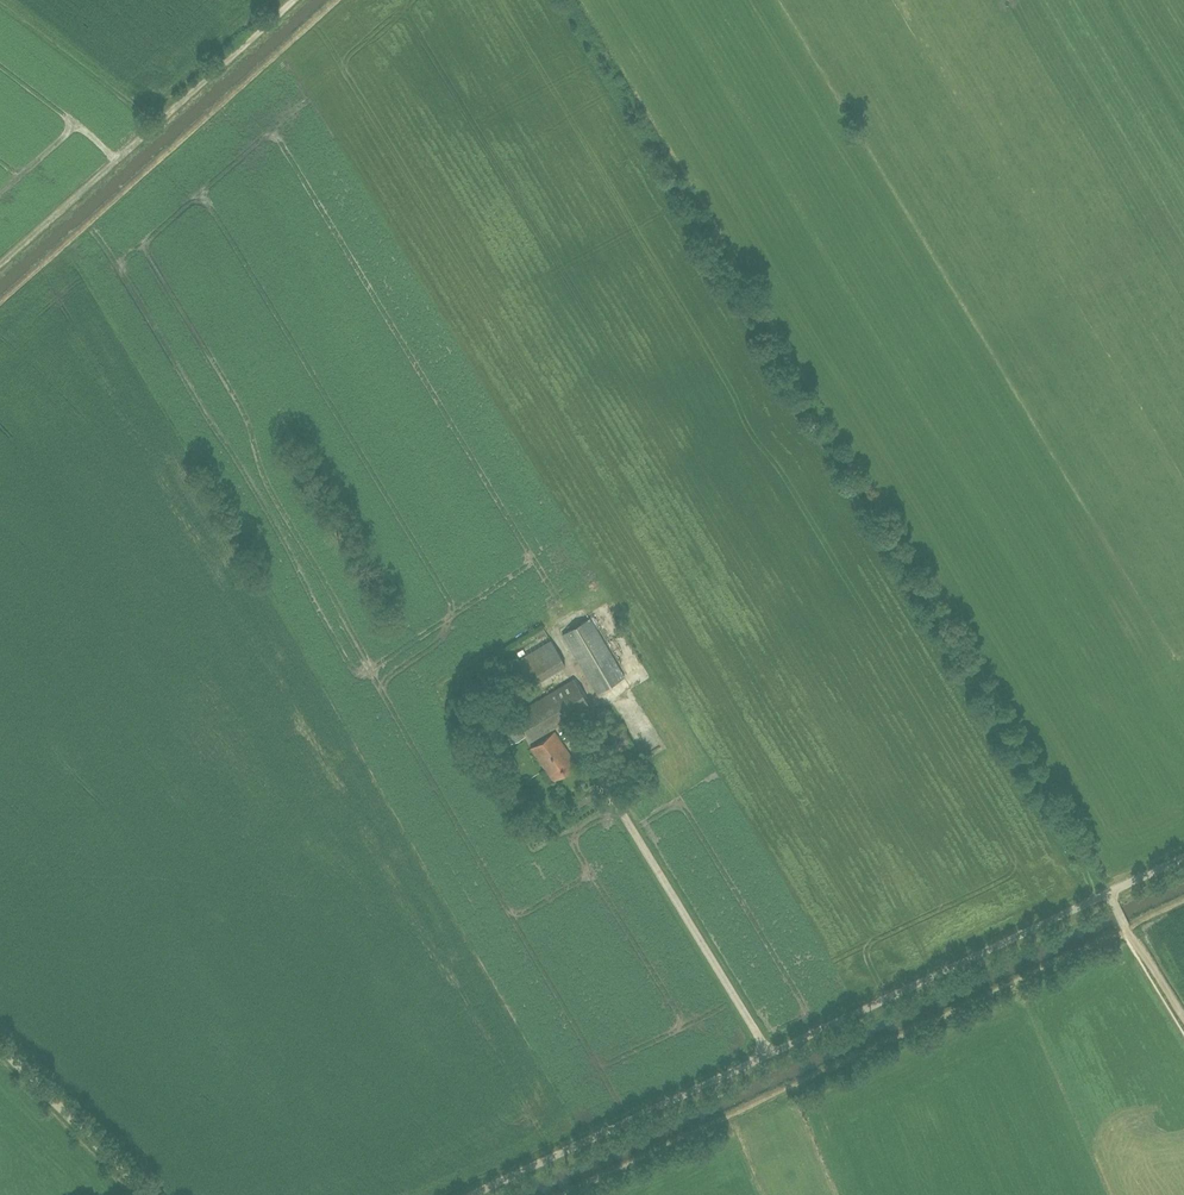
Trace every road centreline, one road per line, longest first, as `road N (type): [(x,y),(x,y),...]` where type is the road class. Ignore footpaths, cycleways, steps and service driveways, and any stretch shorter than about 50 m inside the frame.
road 1 (unclassified): [(470,1194),(1183,858)]
road 2 (track): [(292,0),(0,265)]
road 3 (unclassified): [(147,1194),(0,1044)]

